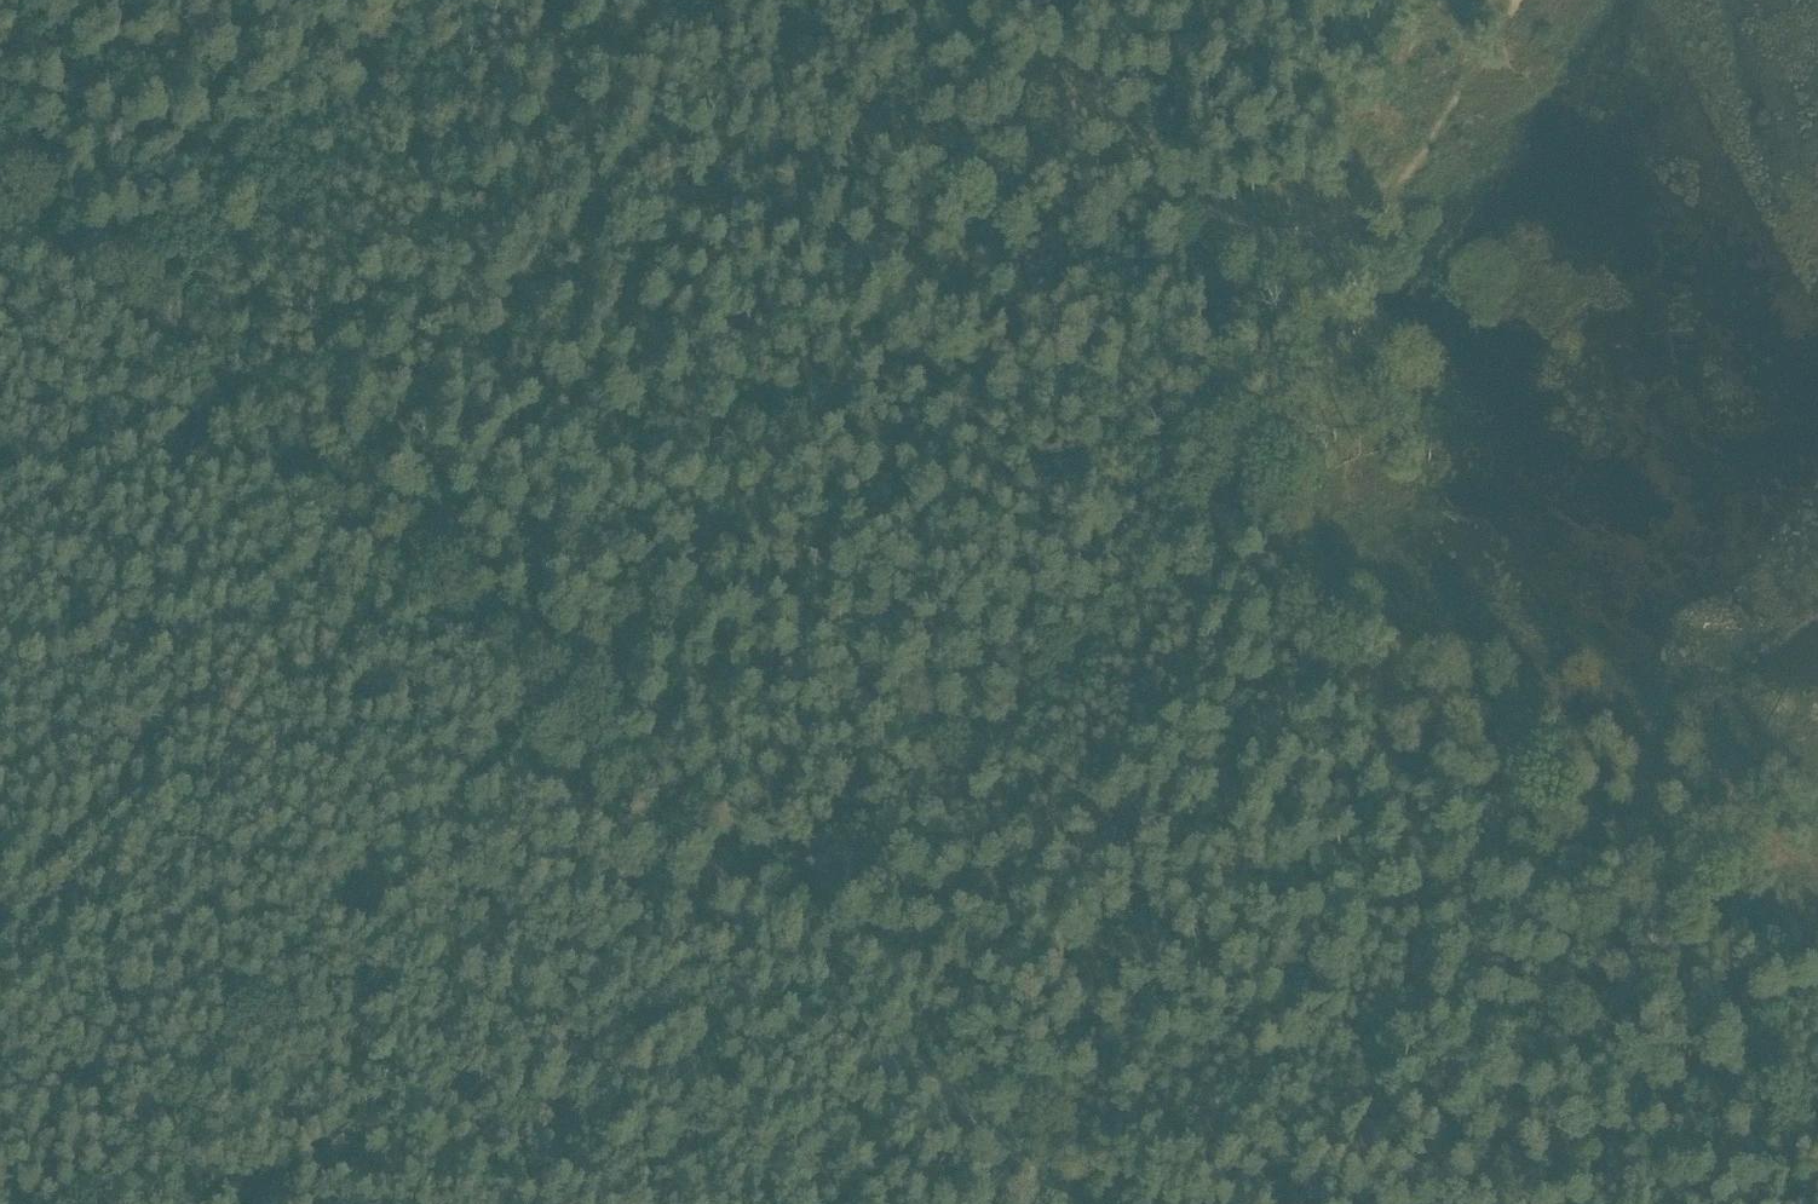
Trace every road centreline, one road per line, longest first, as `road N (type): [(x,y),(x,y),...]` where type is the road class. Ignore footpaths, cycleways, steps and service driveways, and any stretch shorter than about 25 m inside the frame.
road 1 (track): [(92,1203),(346,914),(545,721),(1109,116)]
road 2 (track): [(0,208),(1069,1203)]
road 3 (track): [(1514,0),(1361,251),(1319,271),(1272,258),(985,0)]

